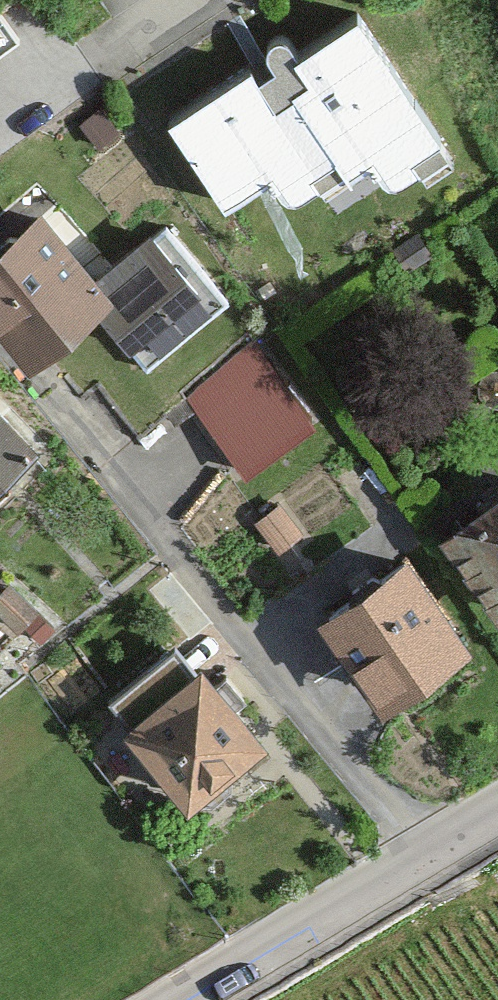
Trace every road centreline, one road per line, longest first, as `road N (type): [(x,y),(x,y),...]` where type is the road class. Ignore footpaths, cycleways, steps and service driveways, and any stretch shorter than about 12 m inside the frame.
road 1 (residential): [(423,847),(70,401)]
road 2 (residential): [(423,847),(168,999)]

